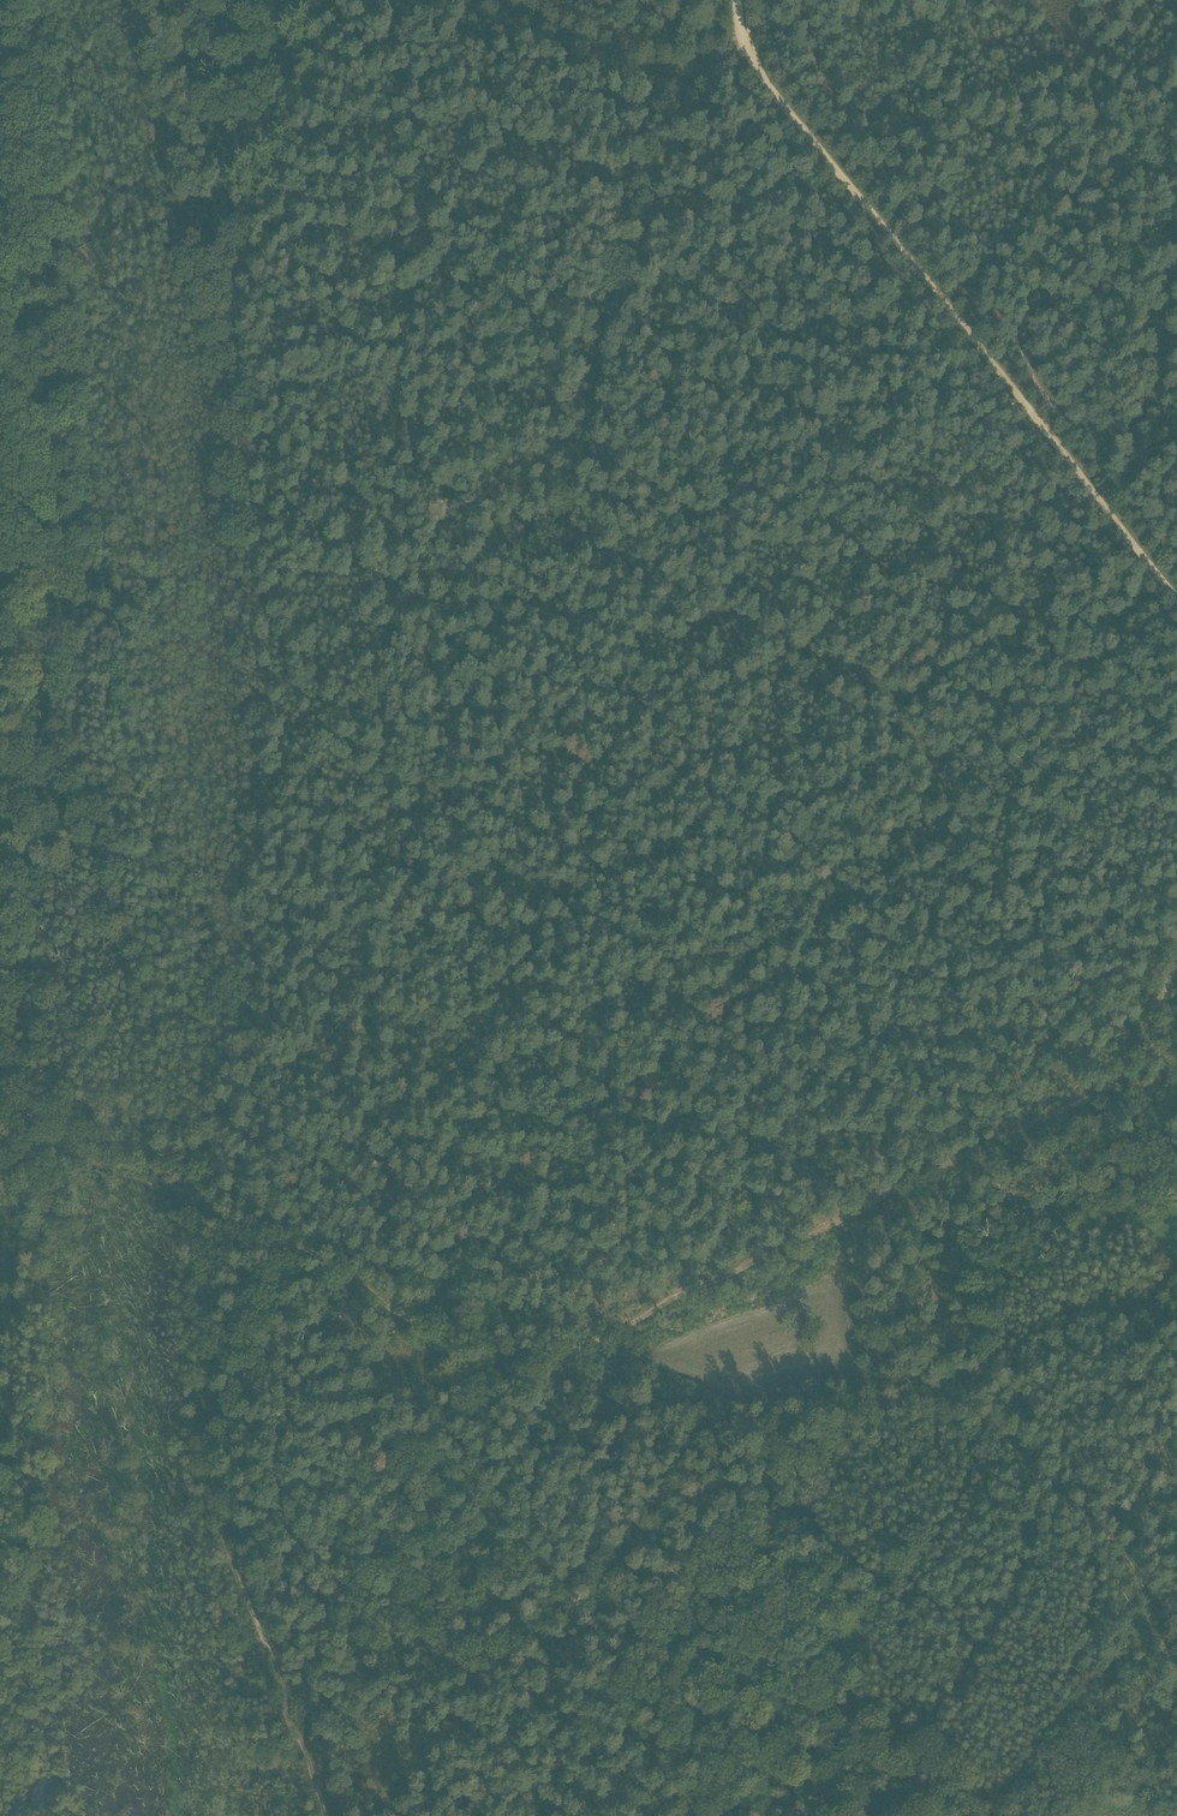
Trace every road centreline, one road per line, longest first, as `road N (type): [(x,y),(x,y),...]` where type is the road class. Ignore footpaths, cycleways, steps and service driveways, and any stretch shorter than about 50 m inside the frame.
road 1 (track): [(529,1364),(706,1426),(743,1430),(906,1400),(960,1407),(1129,1562),(1176,1657)]
road 2 (track): [(569,1374),(587,1347),(680,1293),(1101,1094),(1122,1074),(1176,965)]
road 3 (track): [(737,0),(742,41),(764,80),(1176,596)]
road 4 (track): [(404,541),(557,538),(686,86),(751,38)]
road 5 (track): [(736,1004),(714,1001),(669,964),(400,821),(390,800),(386,671),(404,541)]
road 6 (track): [(196,1211),(219,1519),(325,1815)]
road 7 (track): [(404,541),(407,0)]
road 8 (track): [(736,1004),(628,1113),(618,1136),(623,1241),(579,1284),(529,1364)]
road 9 (track): [(0,282),(11,310),(0,653)]
road 10 (track): [(529,1364),(438,1337),(341,1269),(196,1211)]
road 11 (track): [(1176,225),(1159,435),(1101,518)]
road 12 (track): [(751,1265),(745,1043),(736,1004)]
road 13 (track): [(693,74),(649,69),(494,0)]
road 14 (track): [(196,1211),(9,1136)]

